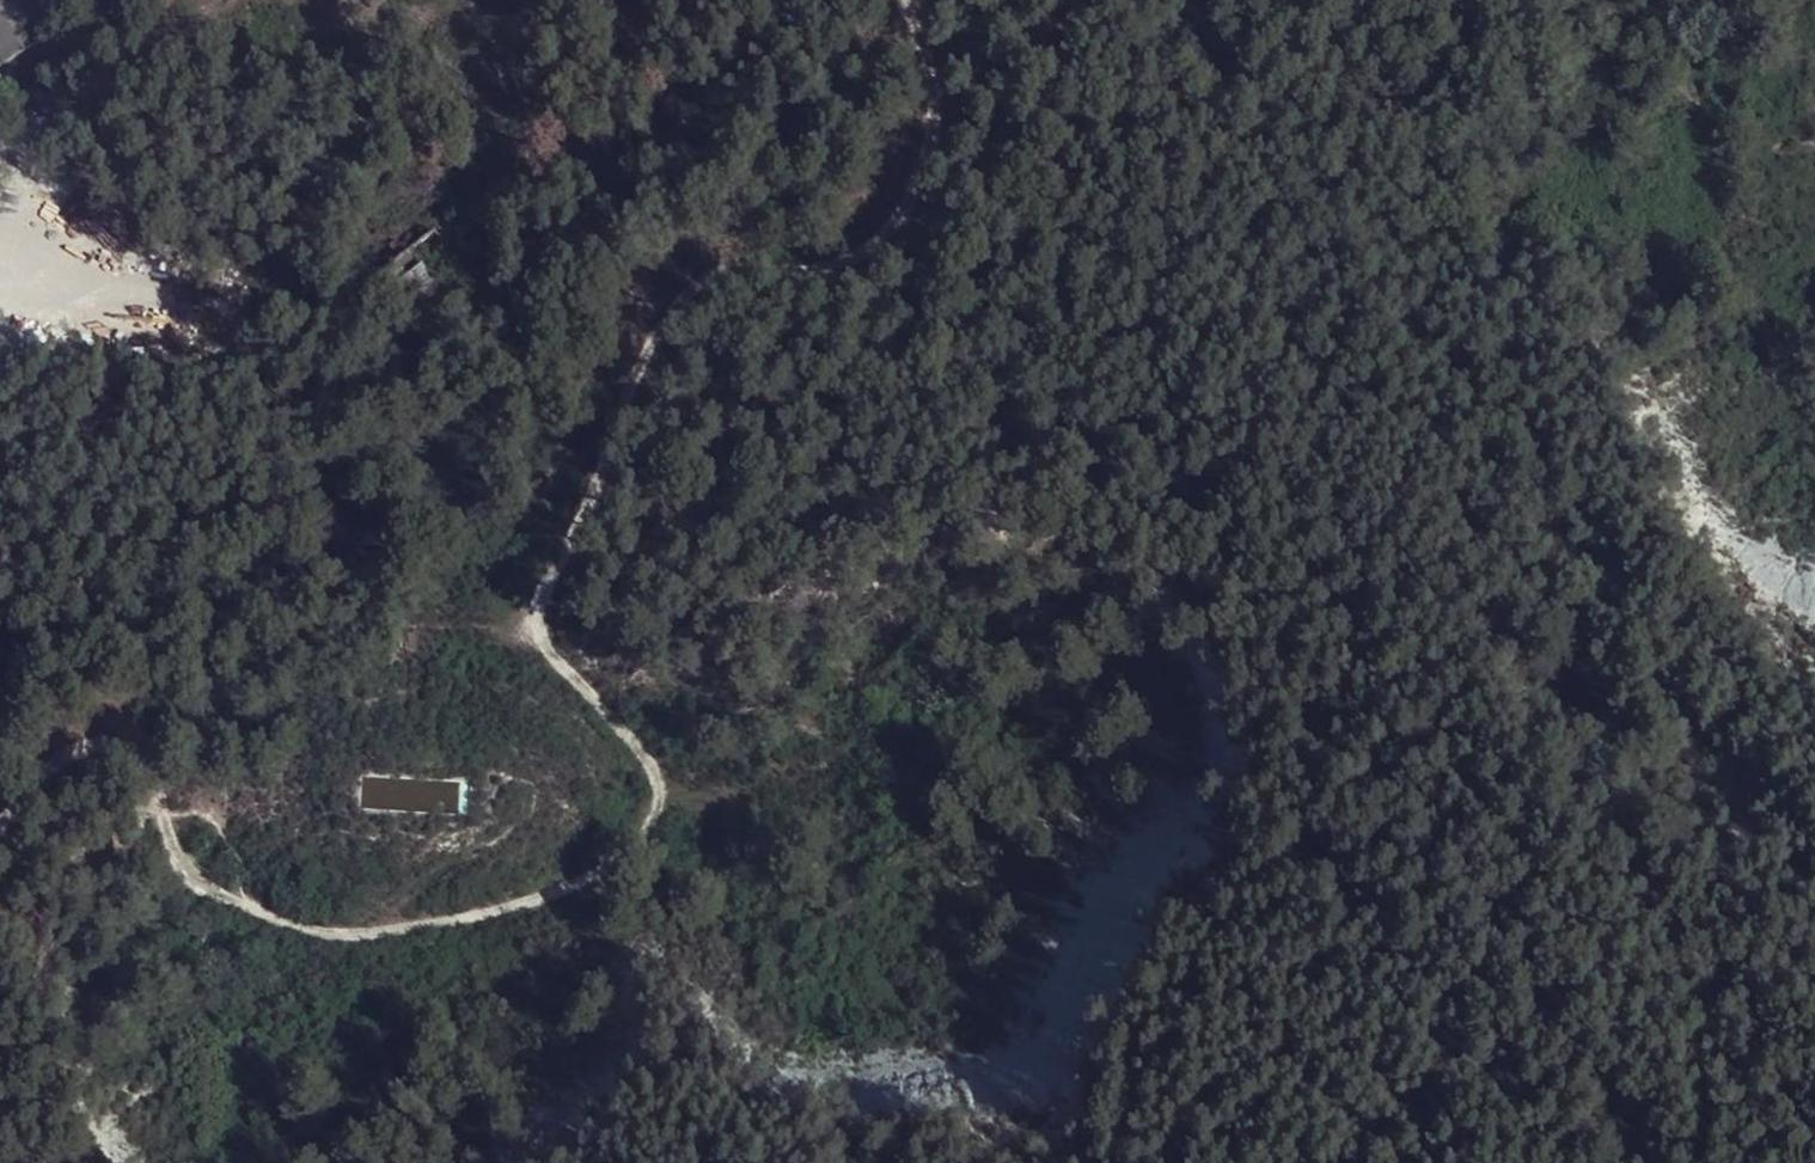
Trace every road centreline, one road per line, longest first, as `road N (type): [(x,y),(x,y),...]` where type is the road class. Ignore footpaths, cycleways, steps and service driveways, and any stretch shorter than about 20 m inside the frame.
road 1 (track): [(0,825),(68,776),(144,770),(190,852),(279,924),(440,934),(609,865),(664,787),(616,716),(552,664),(543,582),(598,442),(691,277),(867,246),(929,154),(928,58),(908,0)]

